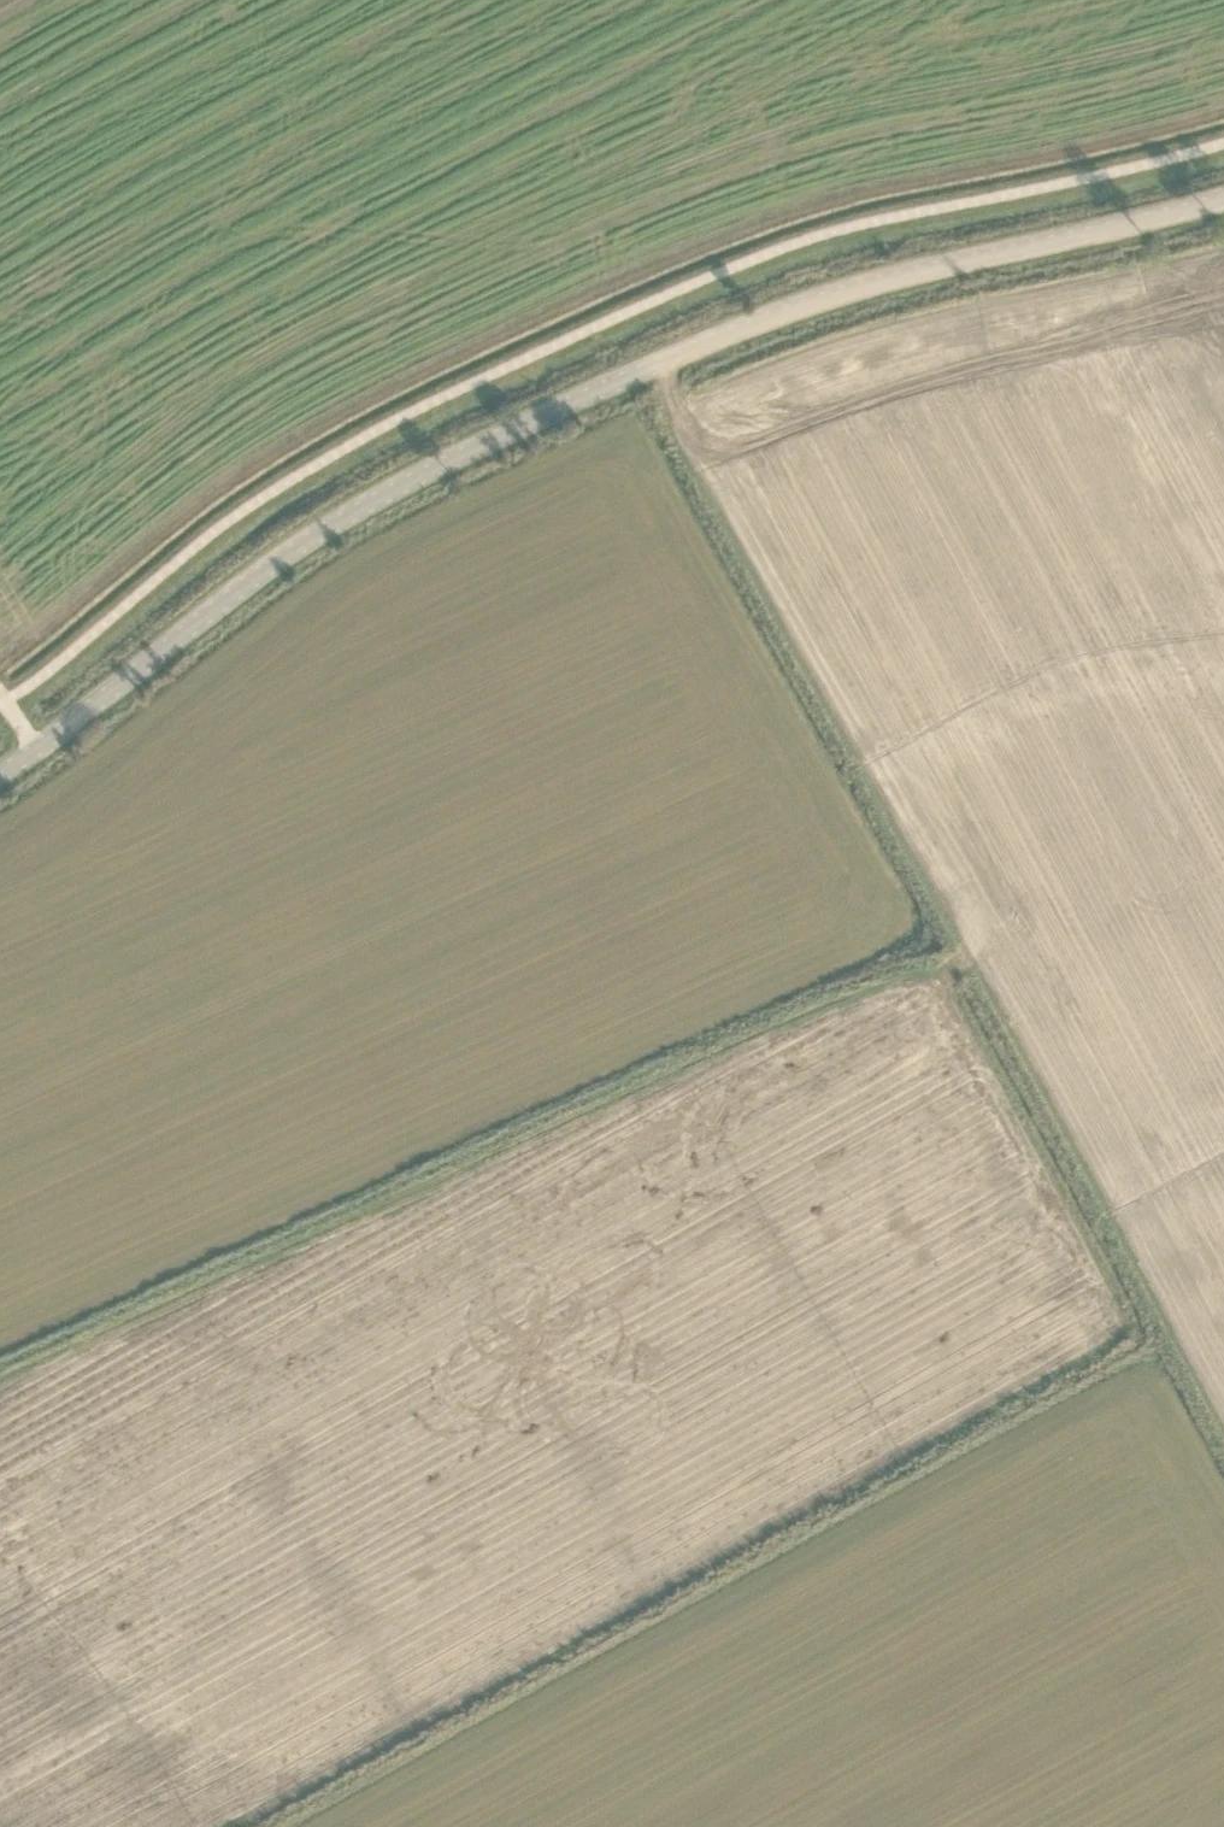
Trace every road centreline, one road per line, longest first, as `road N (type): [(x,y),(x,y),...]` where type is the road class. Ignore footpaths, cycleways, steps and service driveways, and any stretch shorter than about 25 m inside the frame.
road 1 (tertiary): [(0,774),(322,529),(503,434),(823,297),(1223,198)]

